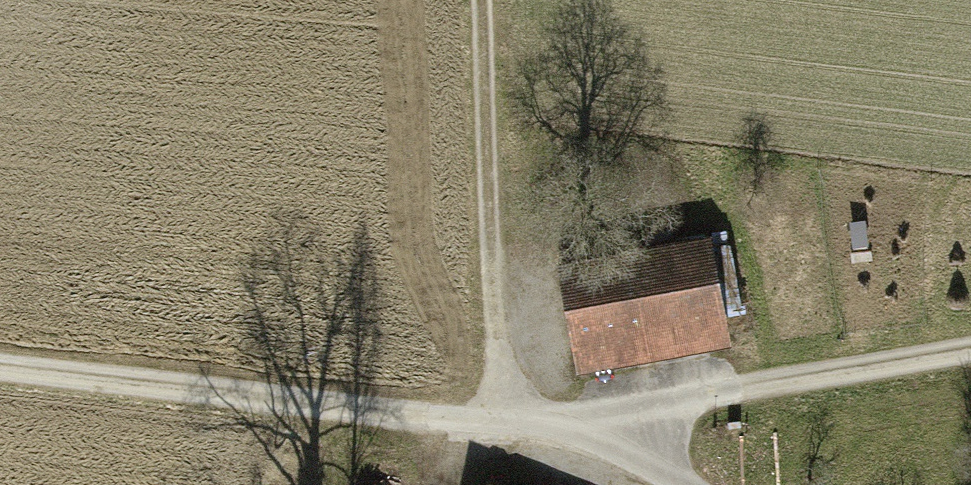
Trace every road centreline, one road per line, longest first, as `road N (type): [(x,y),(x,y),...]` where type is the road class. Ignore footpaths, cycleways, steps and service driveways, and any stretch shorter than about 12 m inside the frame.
road 1 (track): [(0,373),(440,422),(532,422),(970,350)]
road 2 (track): [(532,422),(498,341),(484,0)]

